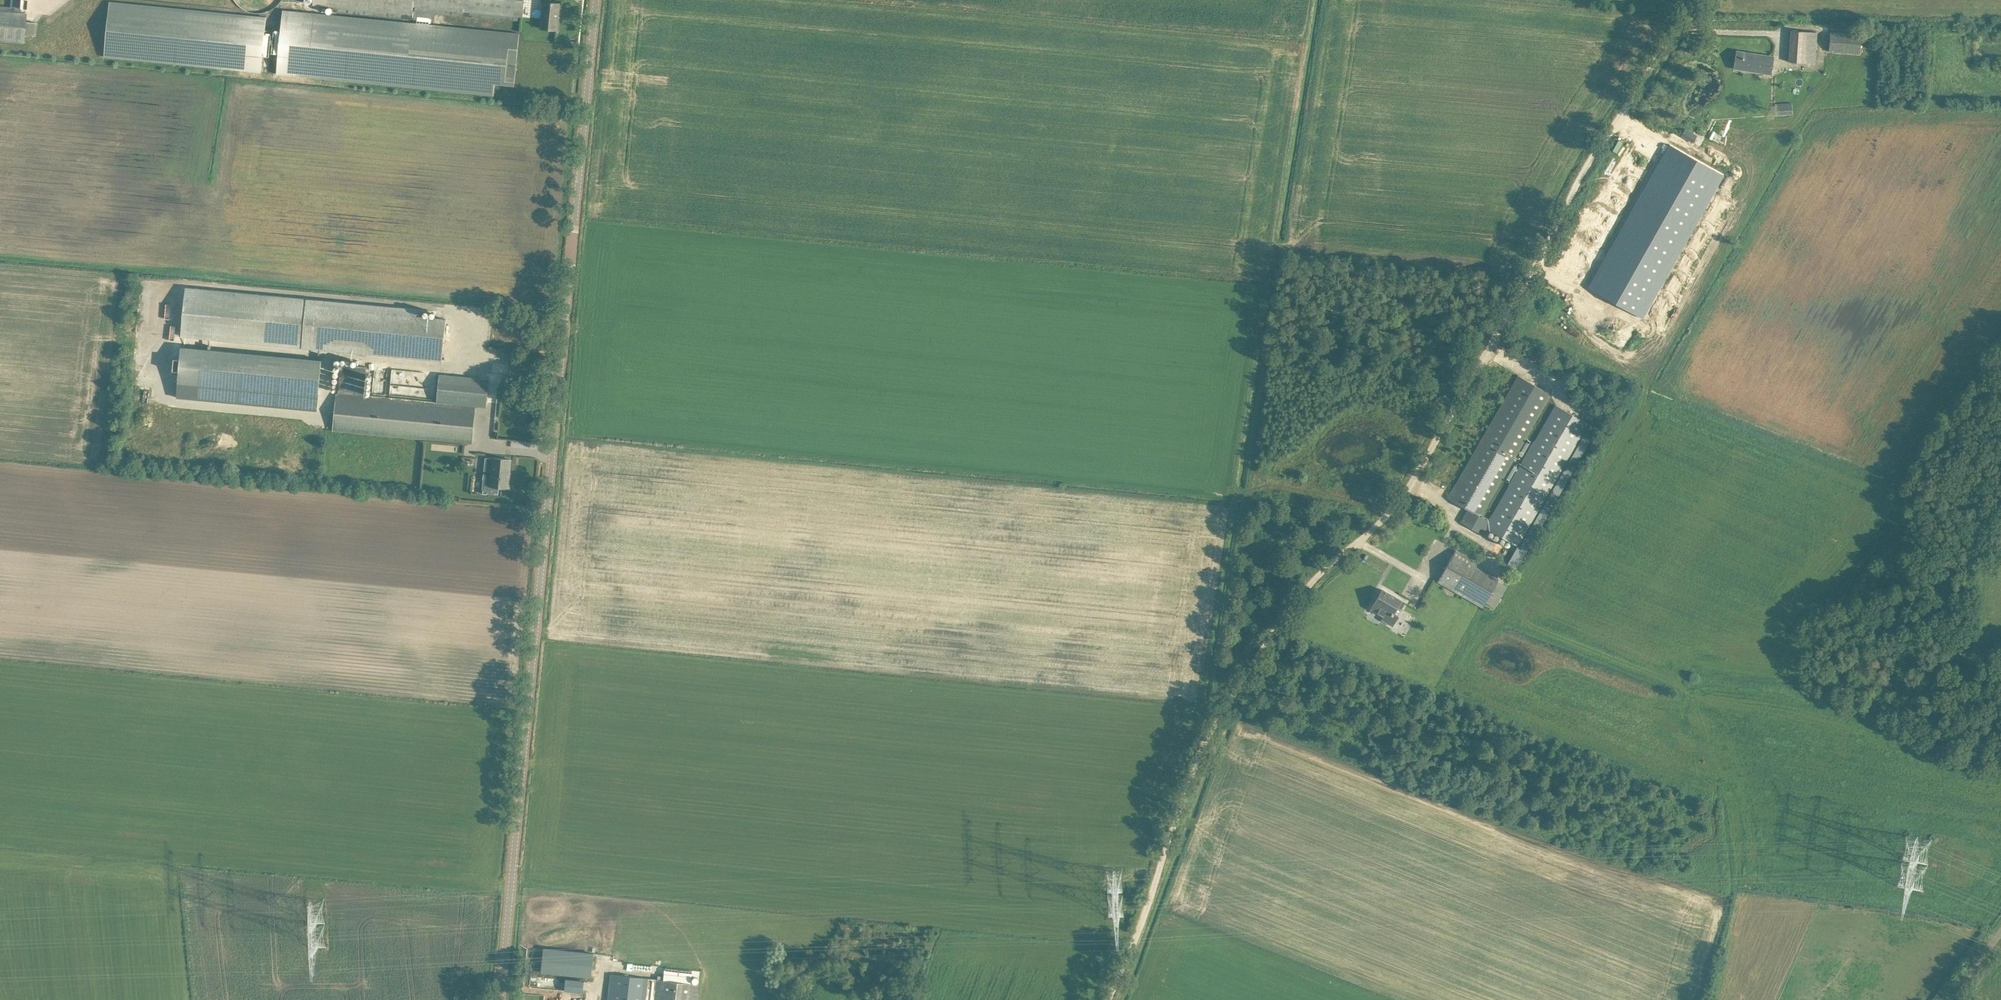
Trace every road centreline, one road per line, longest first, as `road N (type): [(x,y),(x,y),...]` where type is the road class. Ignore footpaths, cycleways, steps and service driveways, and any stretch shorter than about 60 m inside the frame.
road 1 (track): [(1694,0),(1623,105),(1412,481),(1378,523),(1335,557),(1263,649),(1207,746),(1112,999)]
road 2 (tertiary): [(495,999),(591,0)]

